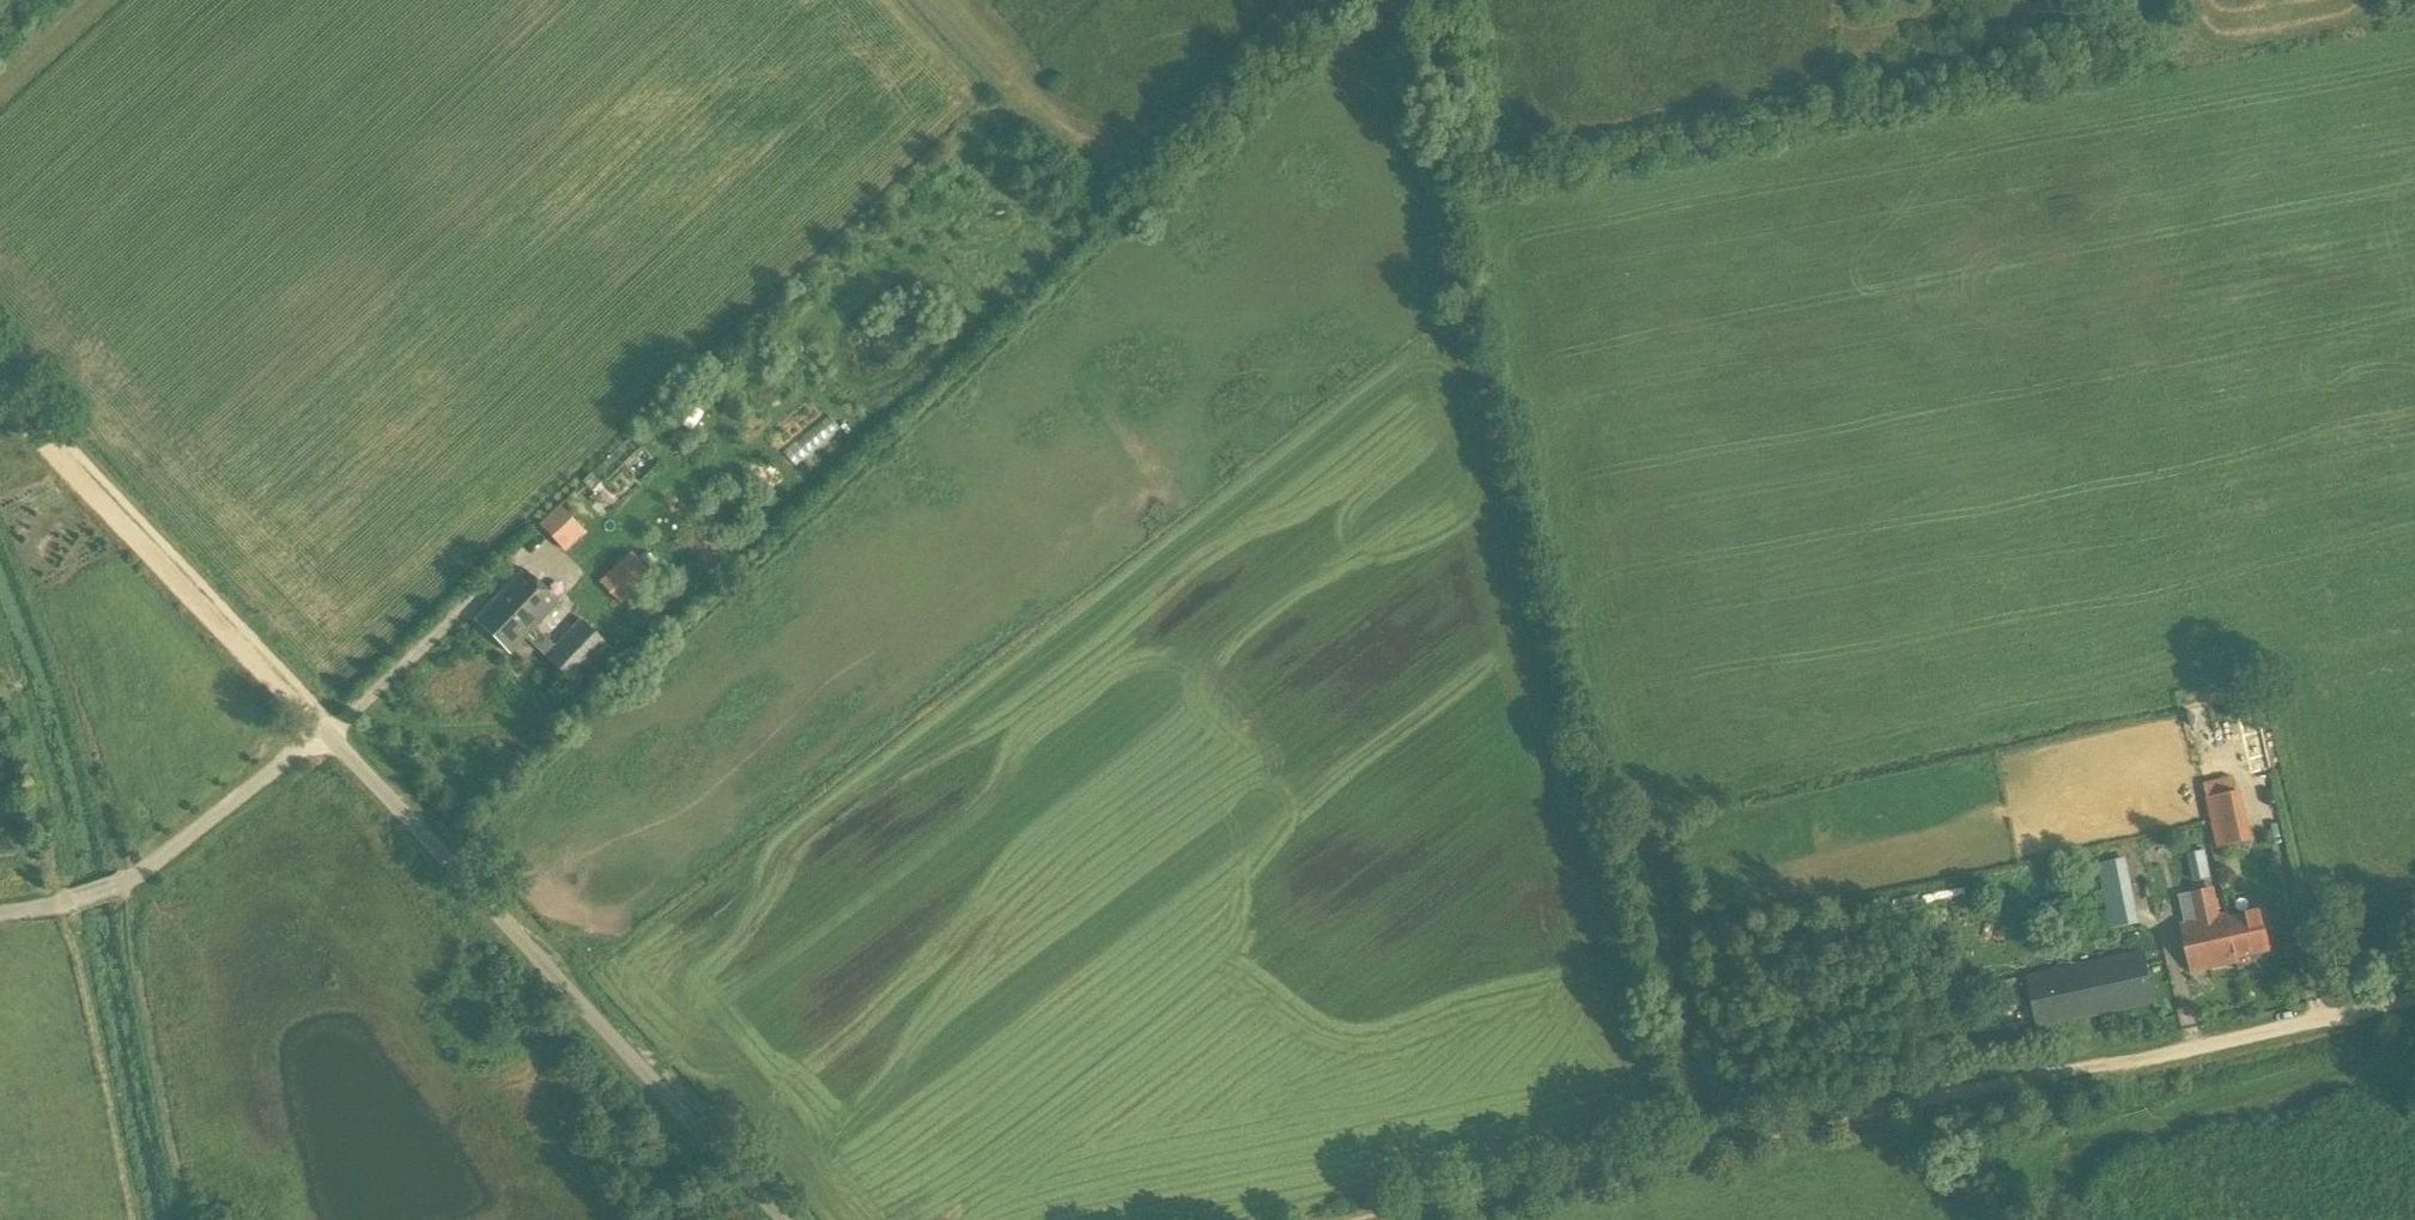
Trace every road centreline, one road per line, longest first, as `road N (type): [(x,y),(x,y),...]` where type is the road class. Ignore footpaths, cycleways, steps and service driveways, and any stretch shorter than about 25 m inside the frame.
road 1 (track): [(1389,1219),(2138,1061)]
road 2 (unclassified): [(786,1219),(322,732)]
road 3 (unclassified): [(322,732),(0,391)]
road 4 (unclassified): [(322,732),(123,884),(0,907)]
road 5 (track): [(2138,1061),(2335,1017)]

